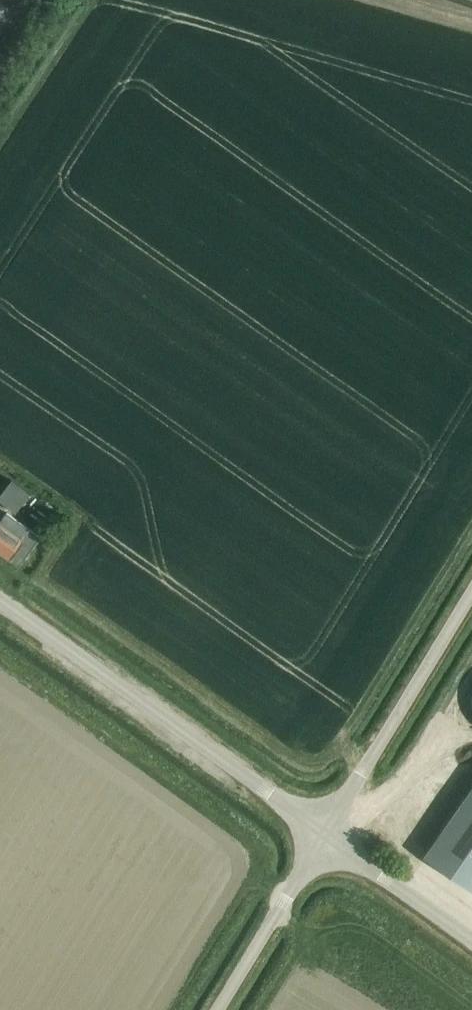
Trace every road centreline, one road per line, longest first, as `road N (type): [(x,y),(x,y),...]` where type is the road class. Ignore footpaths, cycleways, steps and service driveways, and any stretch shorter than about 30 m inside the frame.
road 1 (unclassified): [(329,833),(0,595)]
road 2 (unclassified): [(329,833),(471,598)]
road 3 (unclassified): [(221,1009),(329,833)]
road 4 (unclassified): [(471,936),(329,833)]

